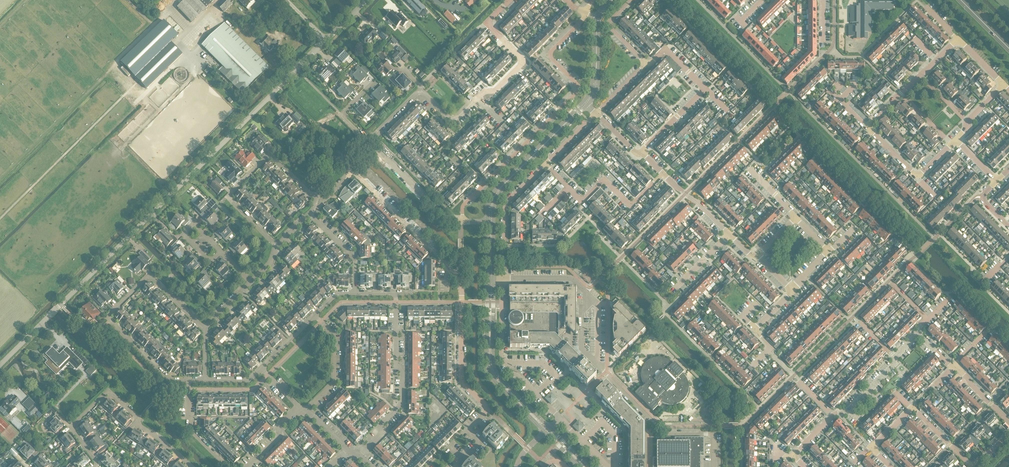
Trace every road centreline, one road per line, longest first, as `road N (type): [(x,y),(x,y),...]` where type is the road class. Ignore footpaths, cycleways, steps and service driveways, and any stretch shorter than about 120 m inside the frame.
road 1 (residential): [(0,367),(327,41)]
road 2 (residential): [(585,12),(550,54),(579,89),(464,204),(462,222)]
road 3 (residential): [(457,466),(478,446),(470,430),(489,409),(462,381),(462,279),(446,263)]
road 4 (residential): [(421,91),(454,120),(517,69),(520,56),(489,23),(509,0)]
road 5 (track): [(0,219),(129,91),(146,99)]
road 6 (residential): [(277,245),(230,193),(272,155),(318,196)]
road 7 (residential): [(361,456),(402,405),(396,293)]
road 8 (tertiary): [(487,279),(488,372),(545,432)]
road 9 (tertiary): [(550,428),(494,371),(493,278)]
road 10 (residential): [(641,152),(705,88),(665,49),(644,64)]
road 11 (residential): [(891,466),(872,448),(915,409),(973,466)]
road 12 (residential): [(560,418),(502,358),(502,278)]
road 13 (residential): [(713,466),(713,436),(664,433),(605,373)]
road 14 (residential): [(545,164),(583,200),(605,181),(630,205),(663,174)]
road 15 (residential): [(192,466),(109,393),(72,427)]
road 16 (residential): [(108,318),(150,276),(206,328)]
road 17 (residential): [(446,263),(353,172)]
road 18 (residential): [(502,278),(506,206),(545,164)]
road 19 (residential): [(368,141),(446,219),(462,222)]
road 20 (residential): [(867,127),(958,42)]

